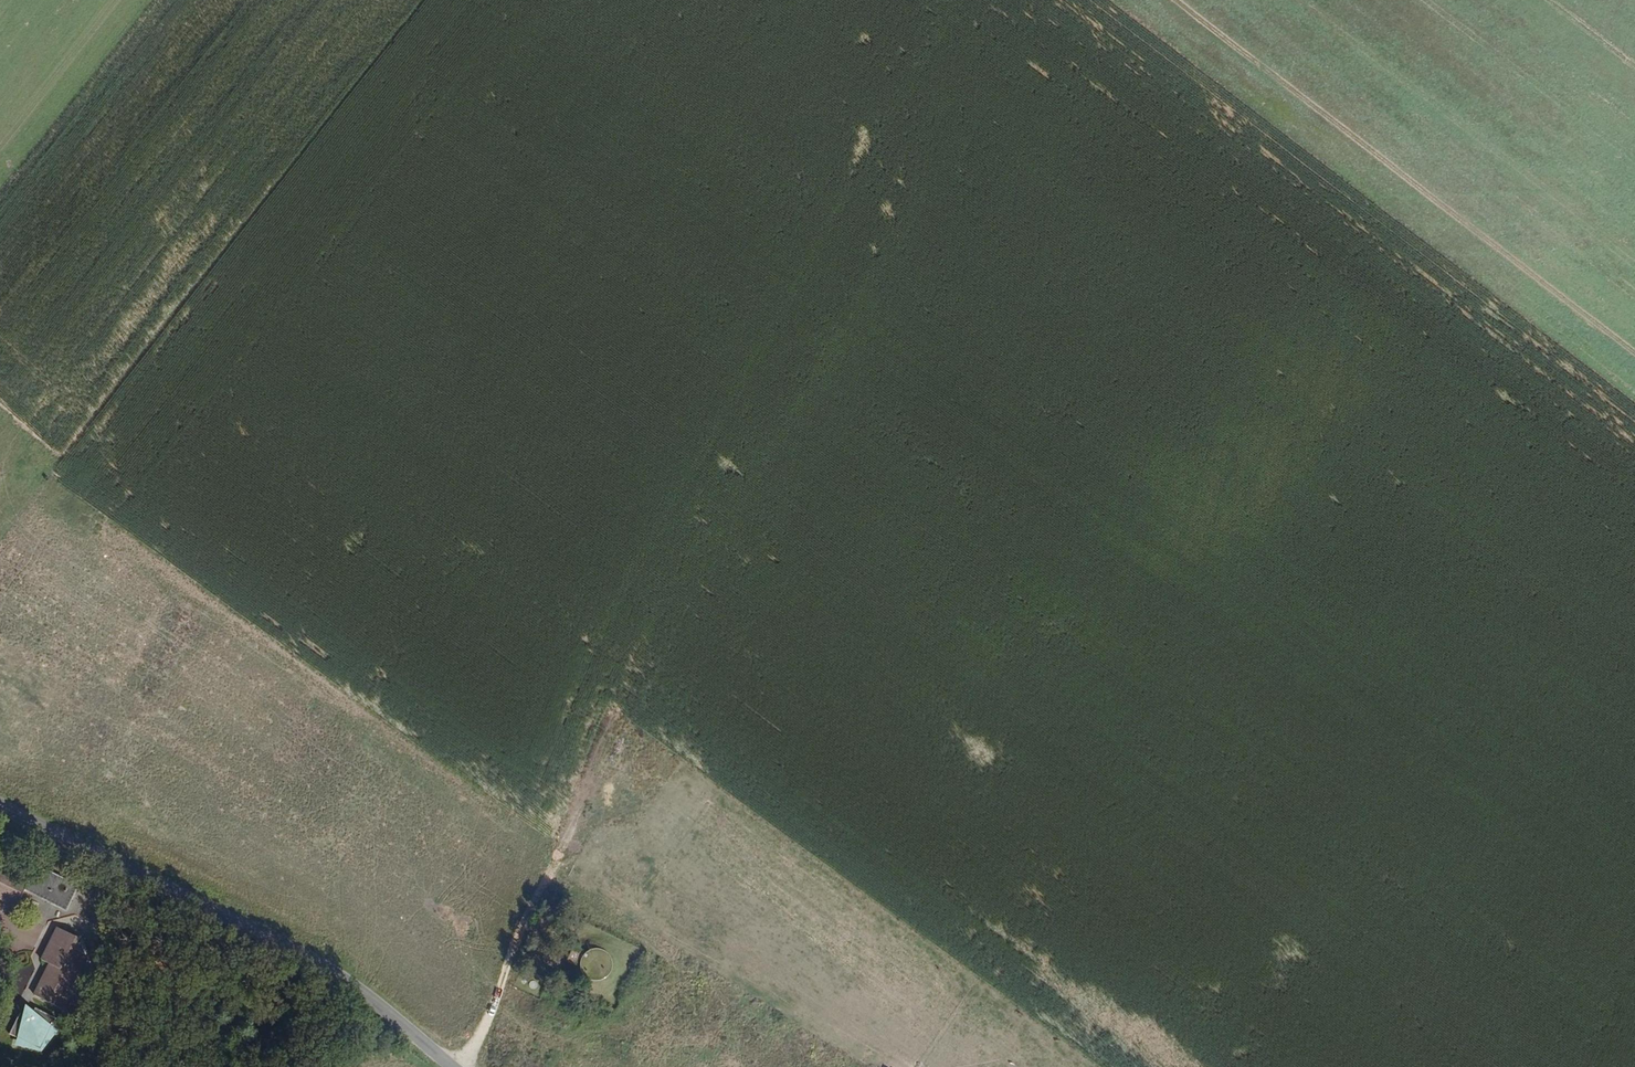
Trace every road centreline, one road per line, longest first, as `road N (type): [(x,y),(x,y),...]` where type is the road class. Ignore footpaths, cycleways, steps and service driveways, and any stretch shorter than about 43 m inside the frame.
road 1 (unclassified): [(0,806),(337,977),(451,1066)]

